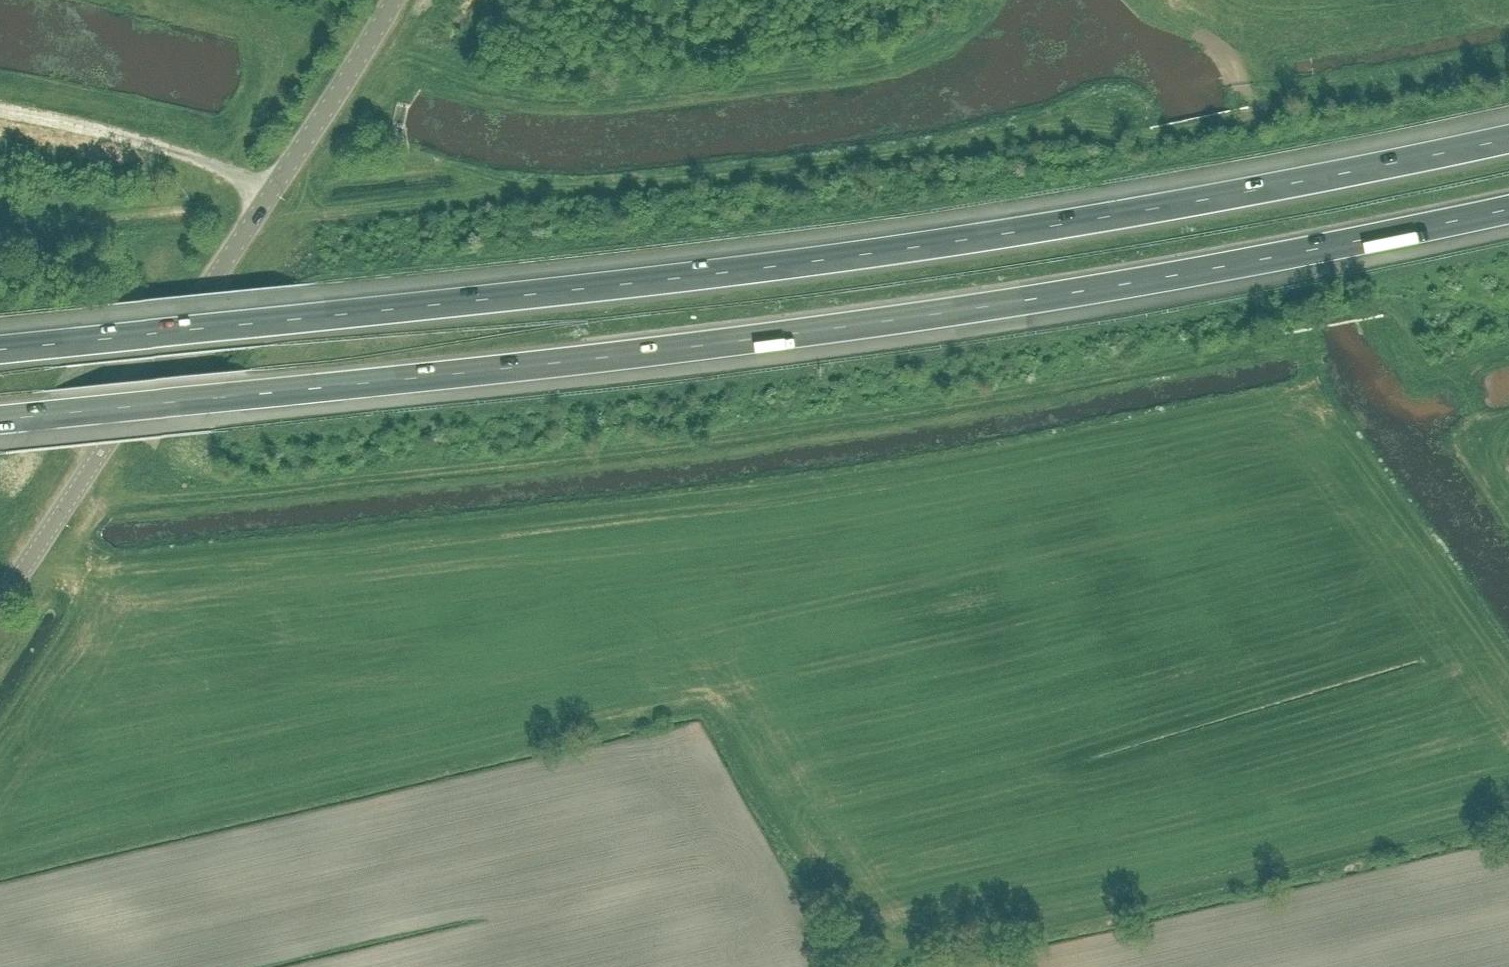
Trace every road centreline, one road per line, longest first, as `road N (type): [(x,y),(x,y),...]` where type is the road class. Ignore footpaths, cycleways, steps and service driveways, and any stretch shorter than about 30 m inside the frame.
road 1 (motorway): [(0,422),(857,325),(1212,276),(1508,212)]
road 2 (motorway): [(1508,138),(848,256),(0,348)]
road 3 (track): [(1458,376),(1428,372),(1410,358),(1404,317),(1390,306),(1361,302),(1298,319),(1245,348),(991,399),(717,438),(58,512)]
road 4 (tertiary): [(104,444),(394,0)]
road 5 (tertiary): [(104,444),(0,600)]

